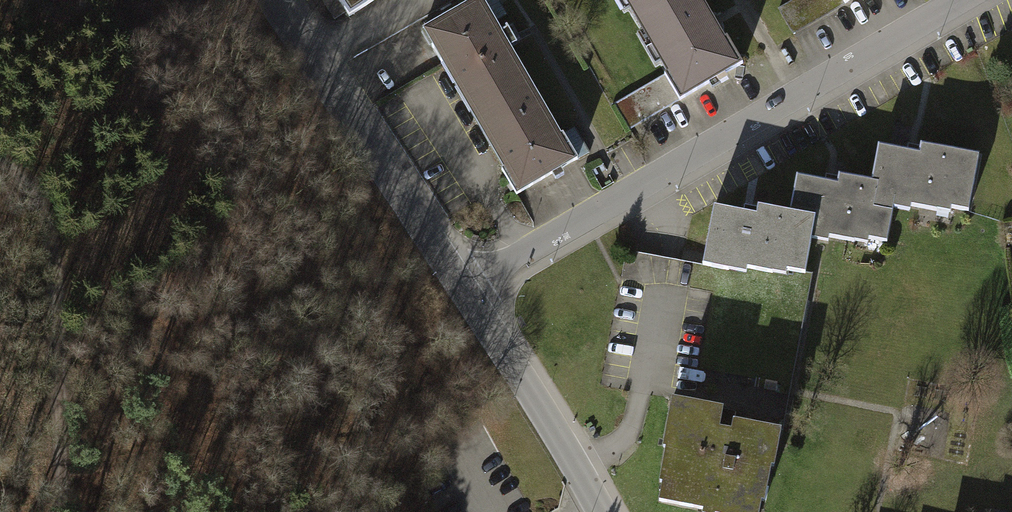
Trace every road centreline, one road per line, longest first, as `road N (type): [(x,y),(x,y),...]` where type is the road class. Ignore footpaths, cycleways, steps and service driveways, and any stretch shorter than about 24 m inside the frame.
road 1 (residential): [(959,0),(464,288)]
road 2 (track): [(0,161),(43,203),(60,251),(63,511)]
road 3 (tertiary): [(464,288),(274,0)]
road 4 (tertiary): [(601,511),(464,288)]

